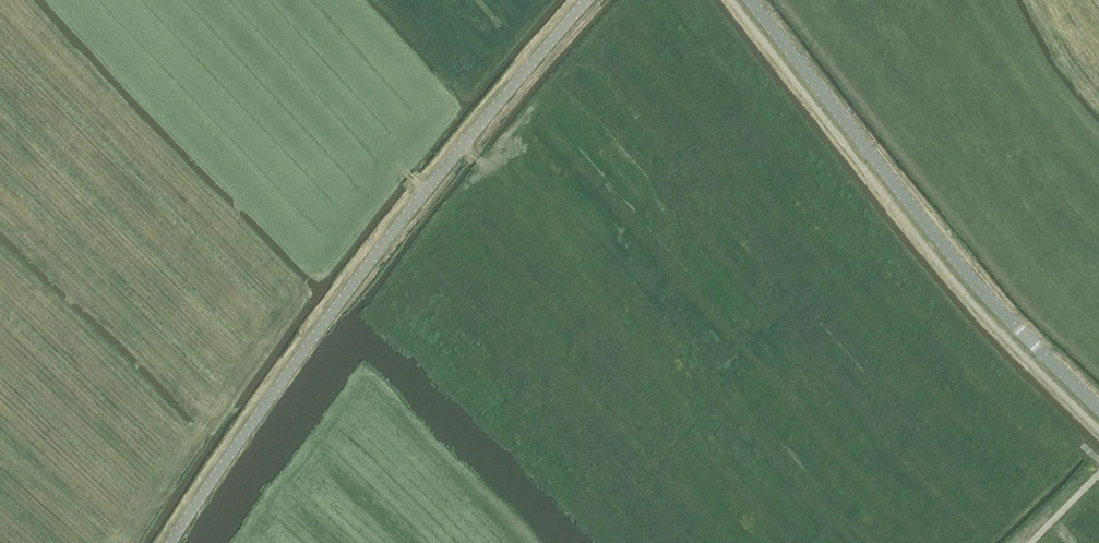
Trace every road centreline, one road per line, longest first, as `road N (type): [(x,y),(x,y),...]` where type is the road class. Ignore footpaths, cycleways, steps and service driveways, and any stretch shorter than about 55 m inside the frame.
road 1 (unclassified): [(170,542),(447,161),(591,0)]
road 2 (tertiary): [(1098,411),(974,284),(751,0)]
road 3 (track): [(371,148),(391,165),(437,79),(442,45)]
road 4 (track): [(572,230),(460,146)]

